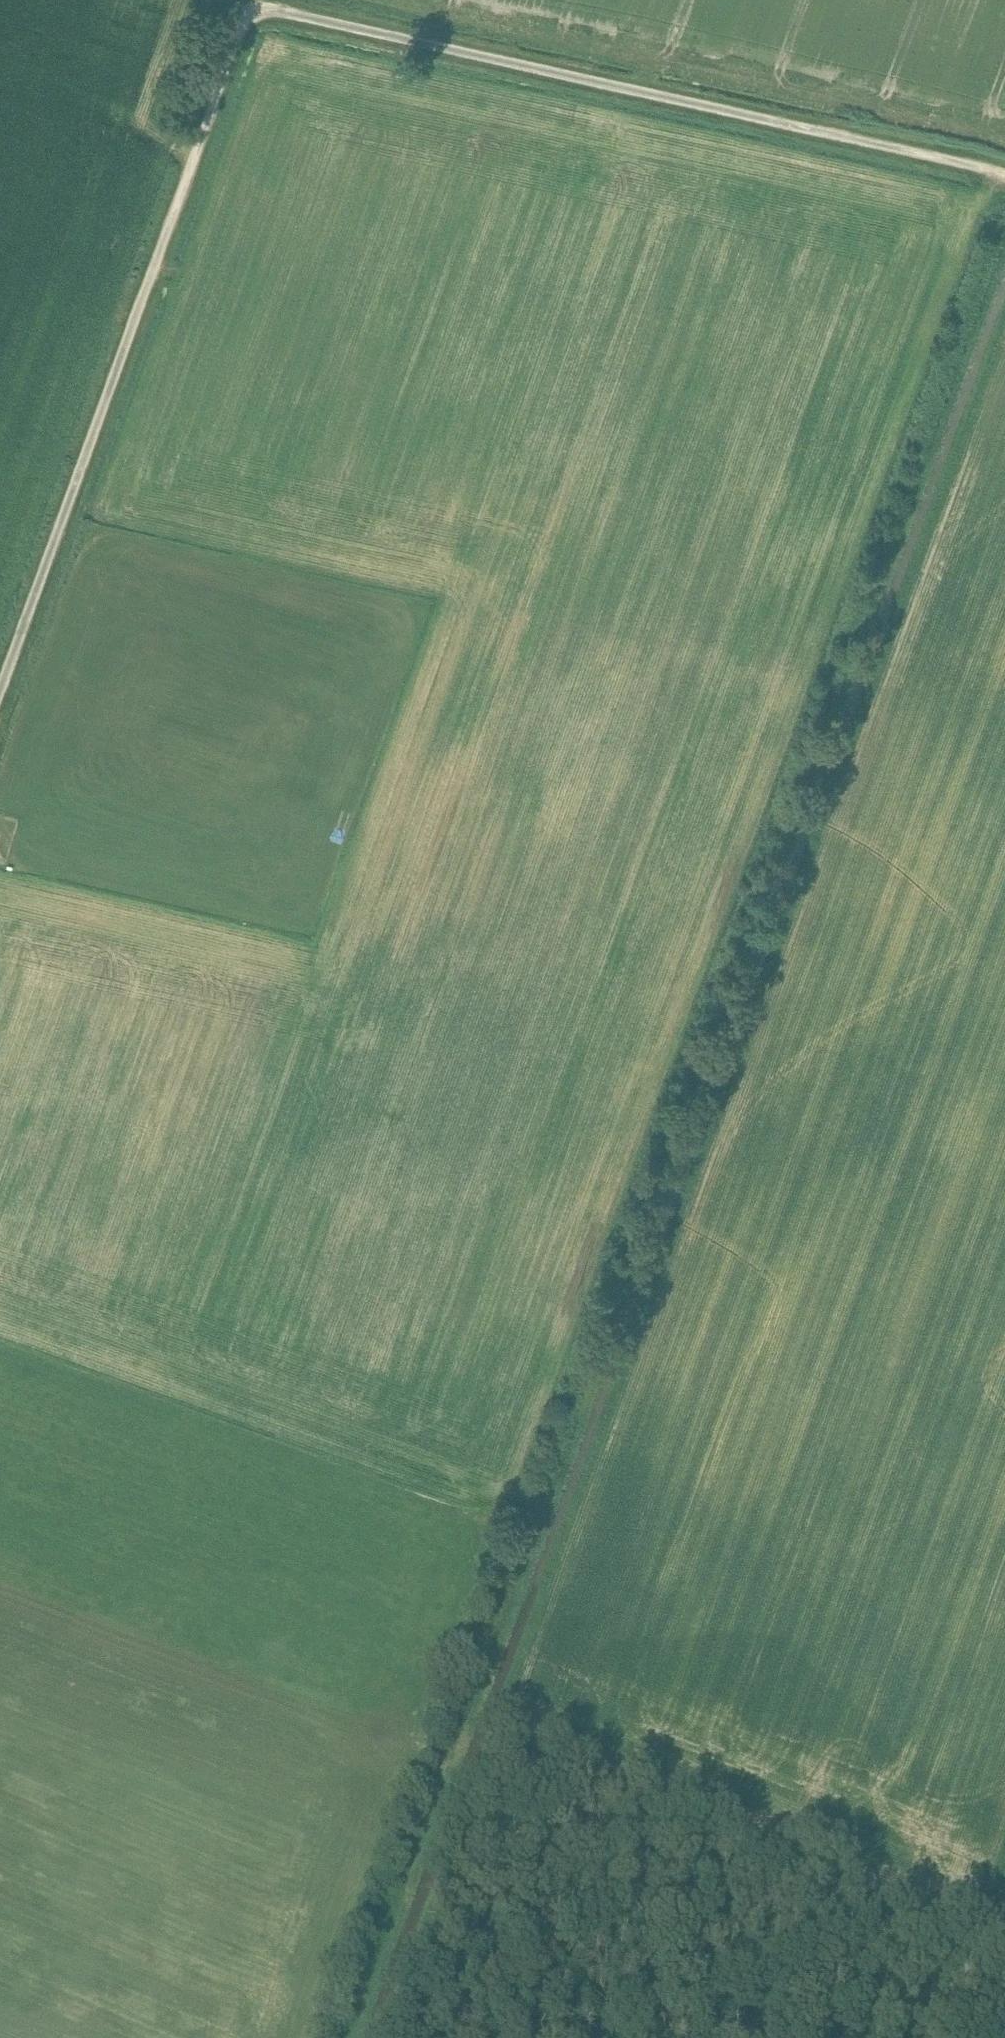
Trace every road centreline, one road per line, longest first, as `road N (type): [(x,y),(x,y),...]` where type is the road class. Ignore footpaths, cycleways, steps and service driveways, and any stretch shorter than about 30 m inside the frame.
road 1 (unclassified): [(0,688),(239,29),(254,11),(280,10),(1004,174)]

